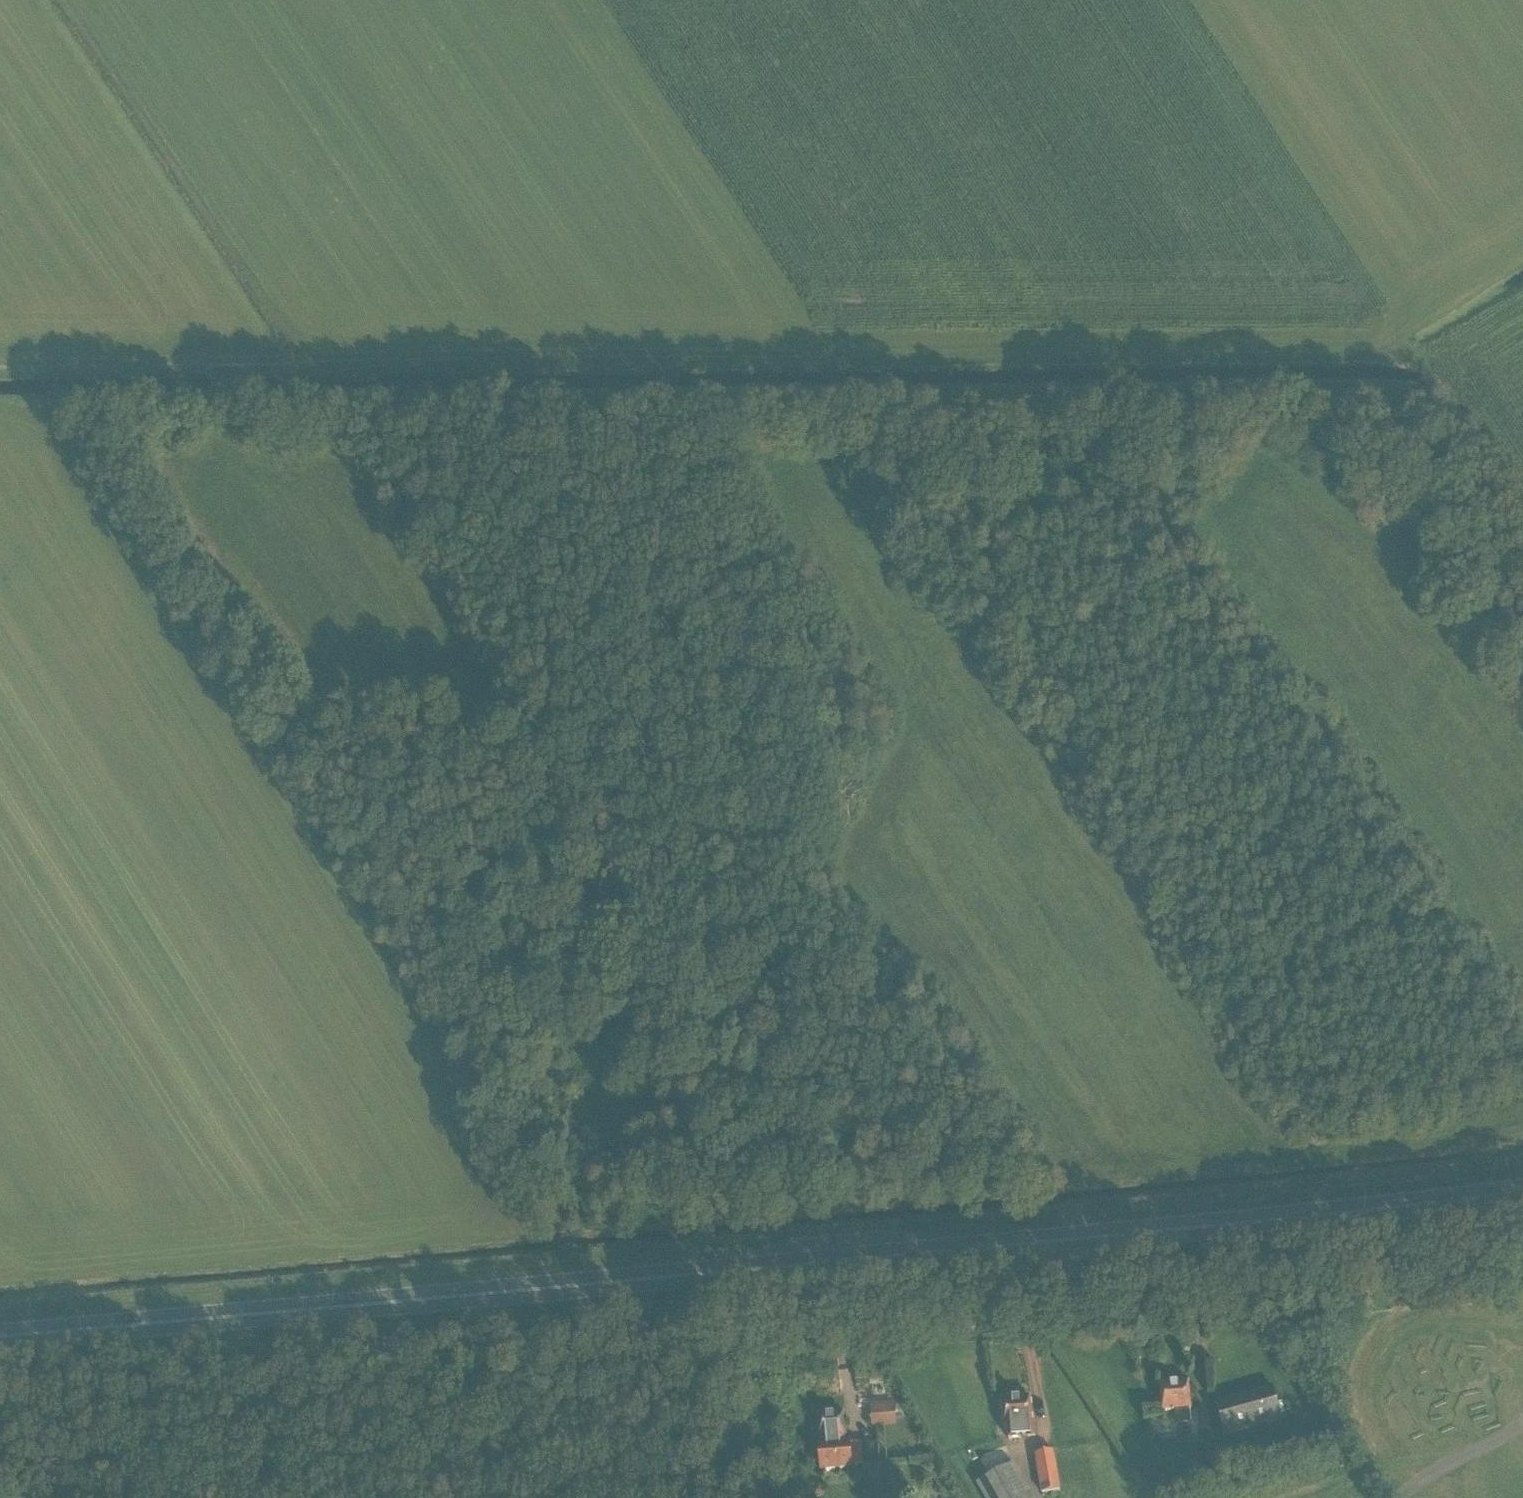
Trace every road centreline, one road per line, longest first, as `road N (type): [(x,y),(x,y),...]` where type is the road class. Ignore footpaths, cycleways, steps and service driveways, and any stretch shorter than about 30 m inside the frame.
road 1 (trunk): [(0,1337),(1522,1192)]
road 2 (unclassified): [(0,1387),(1522,1249)]

